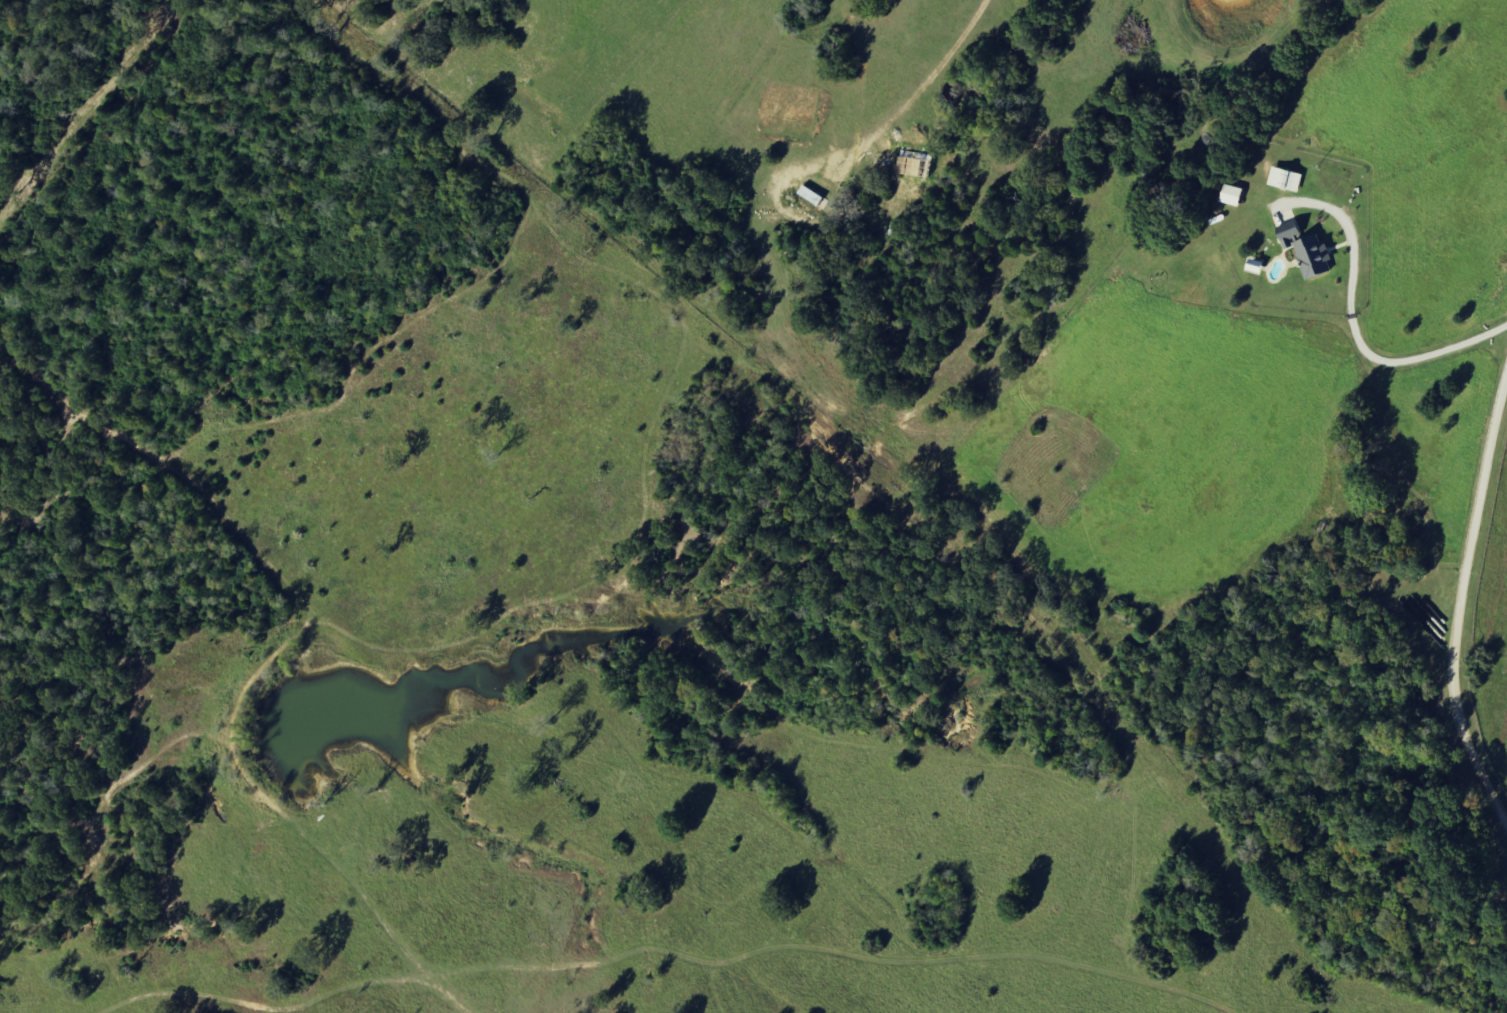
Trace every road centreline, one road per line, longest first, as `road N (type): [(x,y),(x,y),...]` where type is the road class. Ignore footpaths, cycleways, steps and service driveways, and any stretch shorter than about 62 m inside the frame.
road 1 (residential): [(1506,827),(1459,735),(1451,680),(1506,387)]

